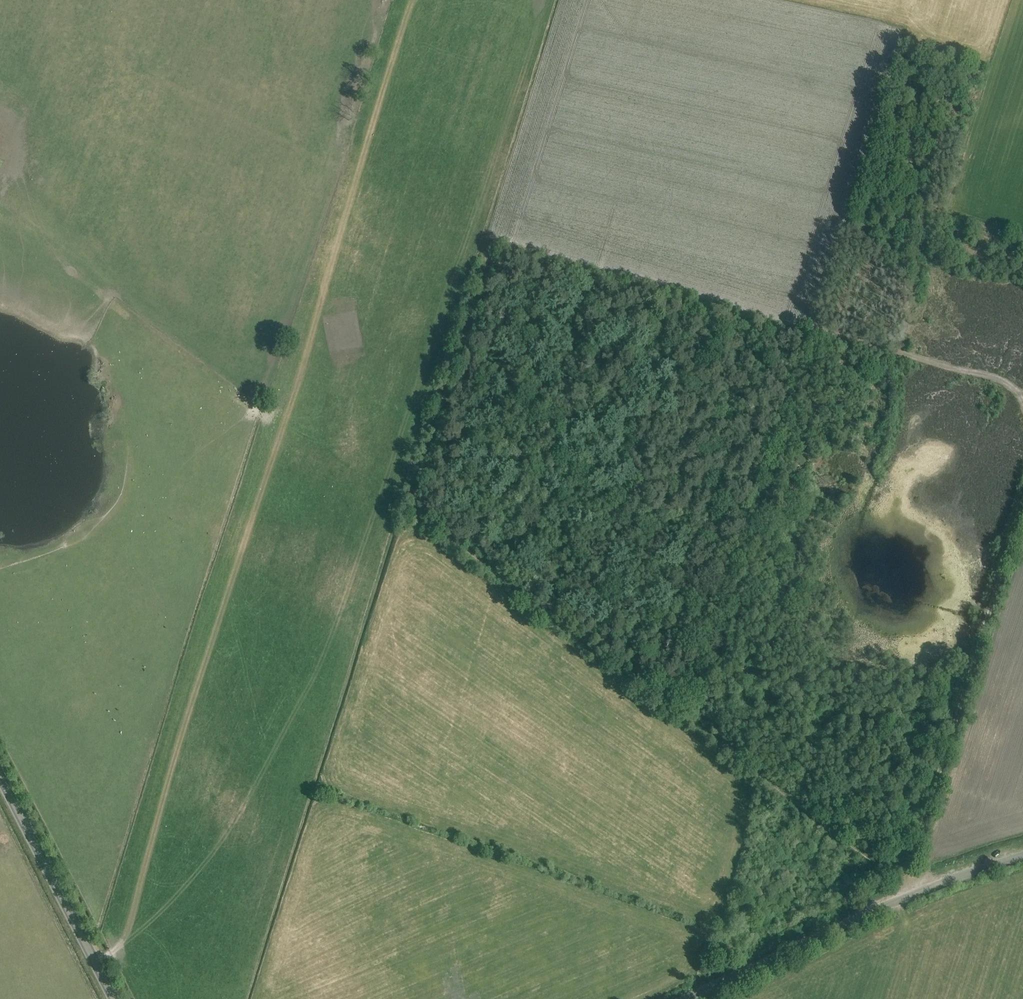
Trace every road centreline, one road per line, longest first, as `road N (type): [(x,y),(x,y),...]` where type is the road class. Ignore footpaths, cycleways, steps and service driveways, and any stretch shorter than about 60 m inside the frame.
road 1 (tertiary): [(686,998),(912,895),(1022,857)]
road 2 (tertiary): [(113,998),(0,777)]

